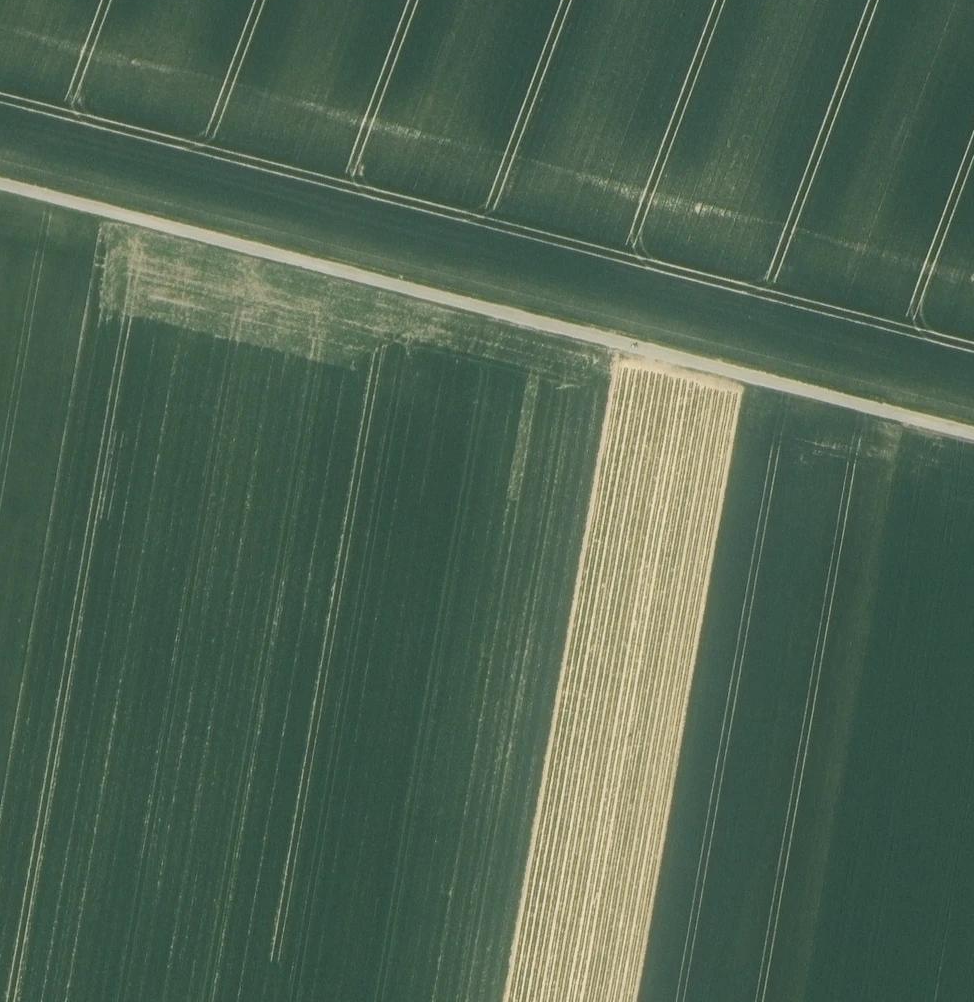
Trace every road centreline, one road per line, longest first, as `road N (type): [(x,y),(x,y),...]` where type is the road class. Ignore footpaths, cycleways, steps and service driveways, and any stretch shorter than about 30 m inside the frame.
road 1 (track): [(973,439),(0,189)]

